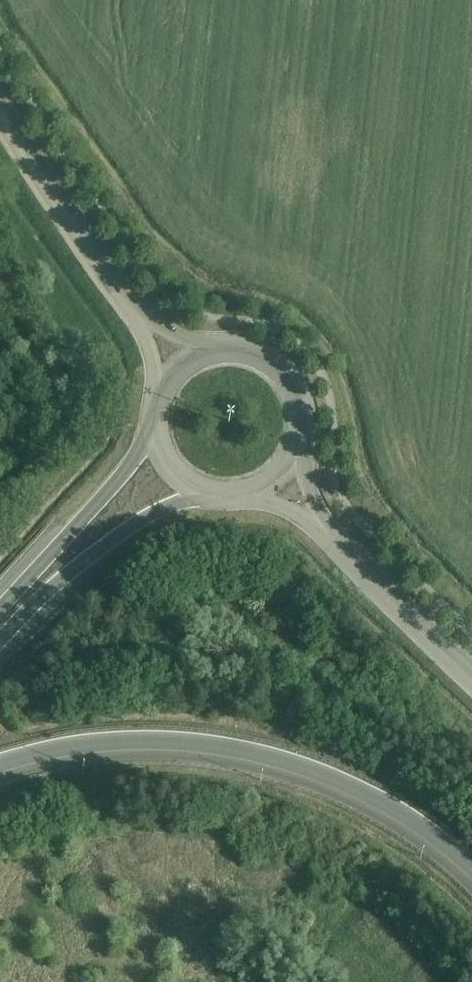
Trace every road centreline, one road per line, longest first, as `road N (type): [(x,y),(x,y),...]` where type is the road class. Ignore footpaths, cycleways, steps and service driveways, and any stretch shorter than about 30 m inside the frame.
road 1 (motorway): [(0,765),(106,741),(248,752),(380,802),(471,874)]
road 2 (tertiary): [(0,643),(122,532),(207,494)]
road 3 (tertiary): [(156,424),(130,467),(0,611)]
road 4 (tertiary): [(128,307),(0,112)]
road 5 (tertiary): [(471,683),(334,544)]
road 6 (tertiary): [(302,446),(300,395),(287,374),(267,358),(217,350)]

